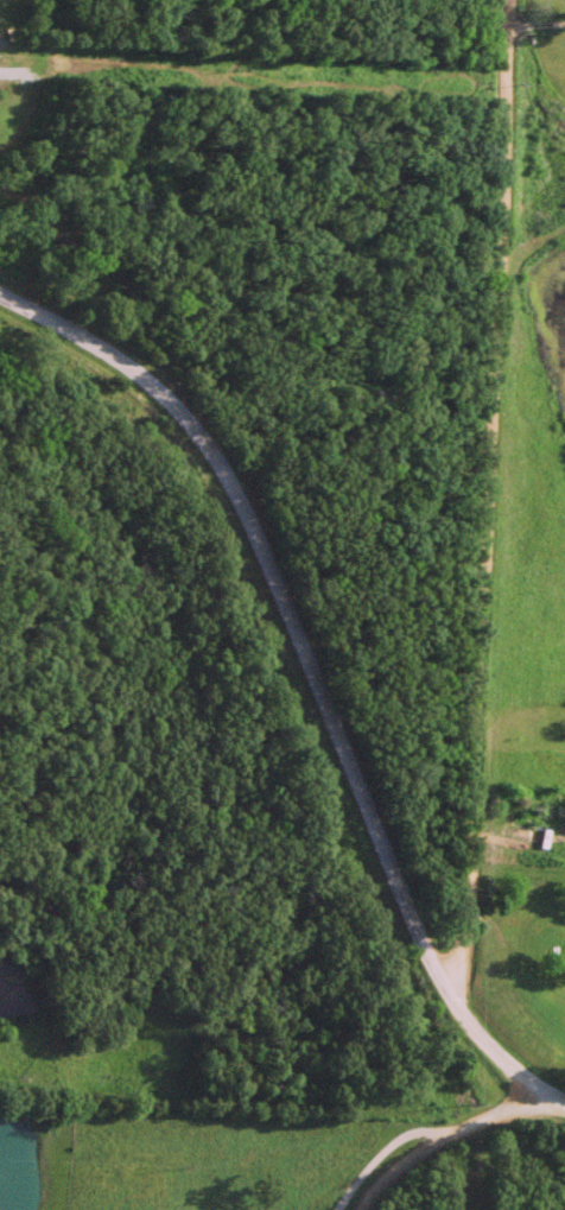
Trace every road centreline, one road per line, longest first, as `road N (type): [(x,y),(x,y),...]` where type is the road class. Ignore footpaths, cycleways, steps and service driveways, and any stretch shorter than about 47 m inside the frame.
road 1 (secondary): [(0,292),(103,348),(152,385),(208,450),(265,564),(426,970),(490,1052),(564,1100)]
road 2 (residential): [(442,992),(465,940),(506,0)]
road 3 (residential): [(351,1209),(381,1167),(419,1141),(544,1089)]

